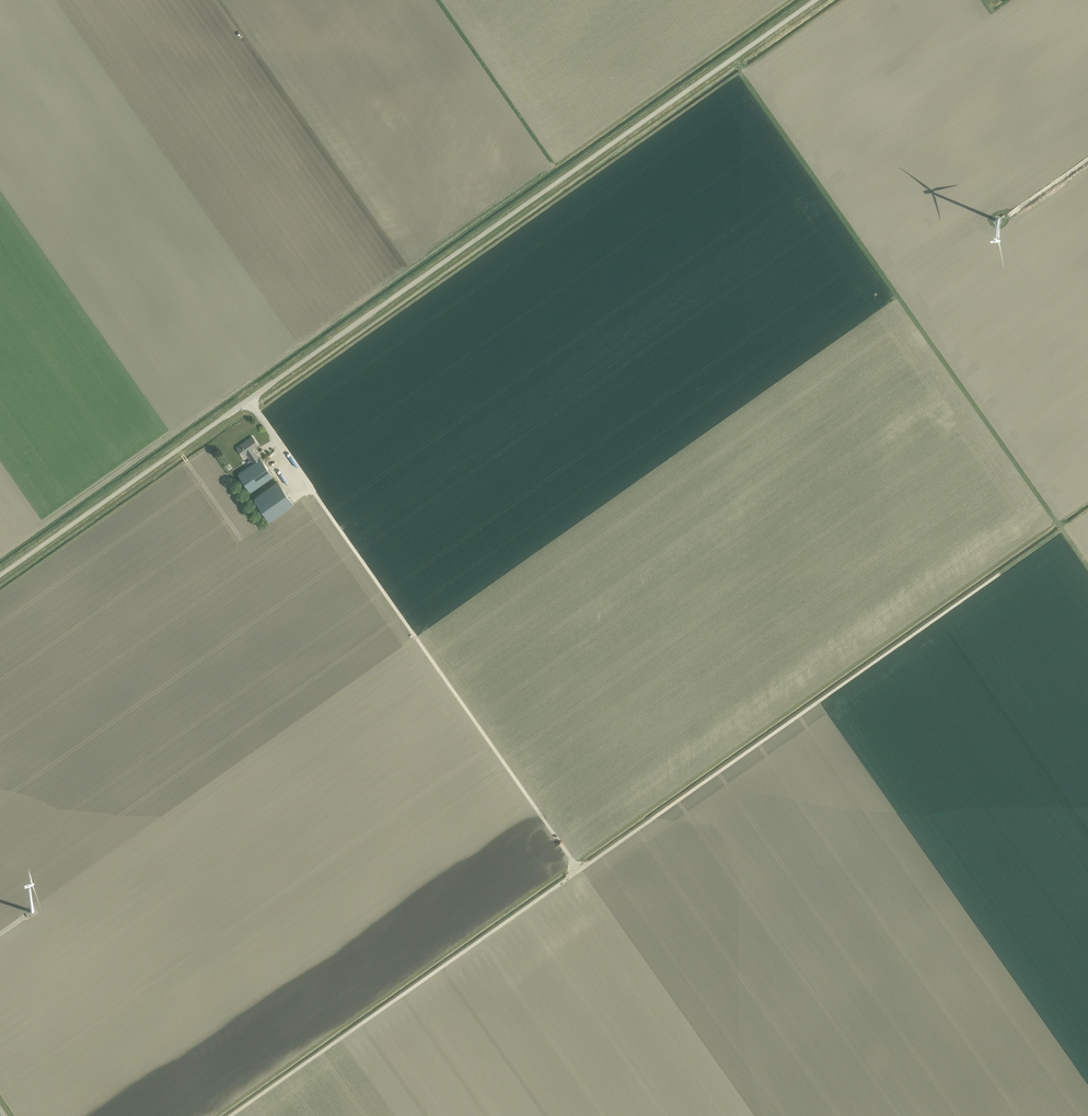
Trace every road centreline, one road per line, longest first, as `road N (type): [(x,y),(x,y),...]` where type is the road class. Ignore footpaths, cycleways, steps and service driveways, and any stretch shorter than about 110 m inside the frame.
road 1 (residential): [(0,575),(814,0)]

